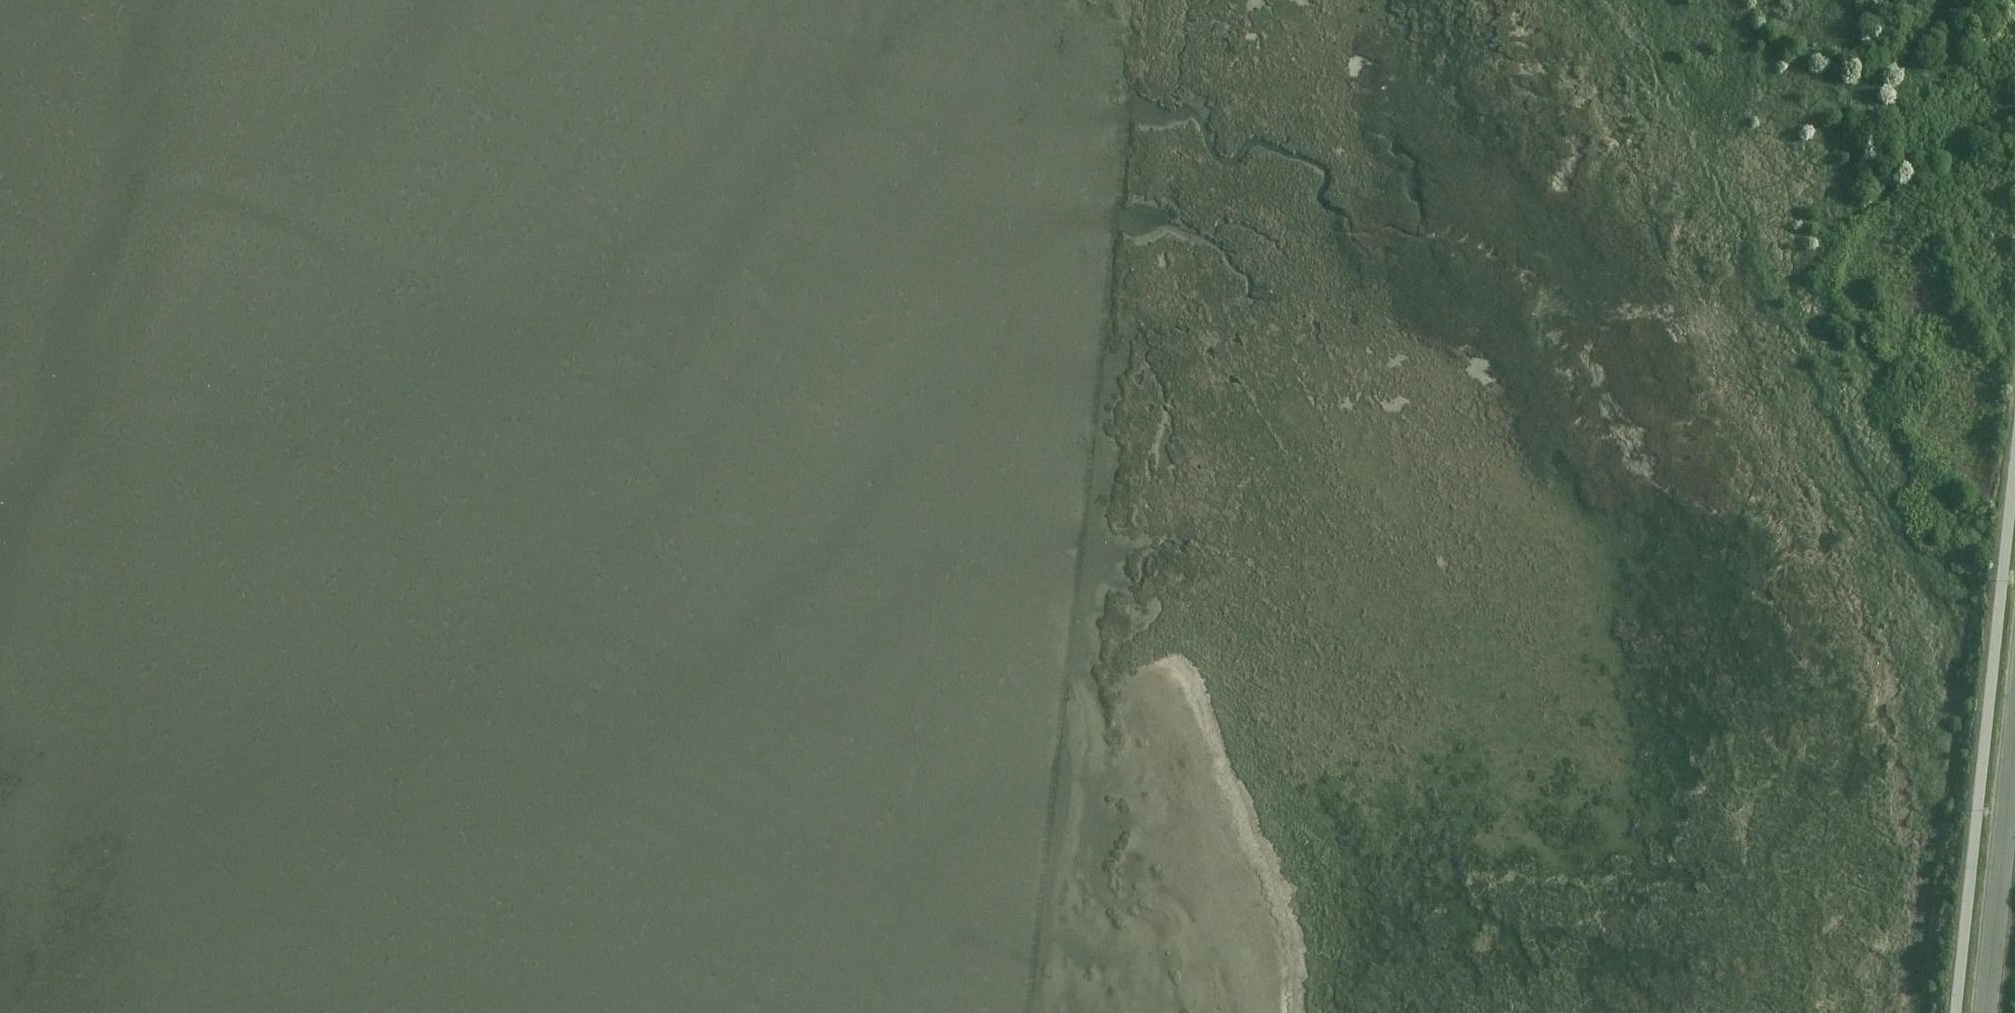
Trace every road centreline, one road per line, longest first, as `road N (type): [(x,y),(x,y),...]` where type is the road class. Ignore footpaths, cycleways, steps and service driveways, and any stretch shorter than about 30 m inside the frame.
road 1 (unclassified): [(2014,762),(1988,1012)]

